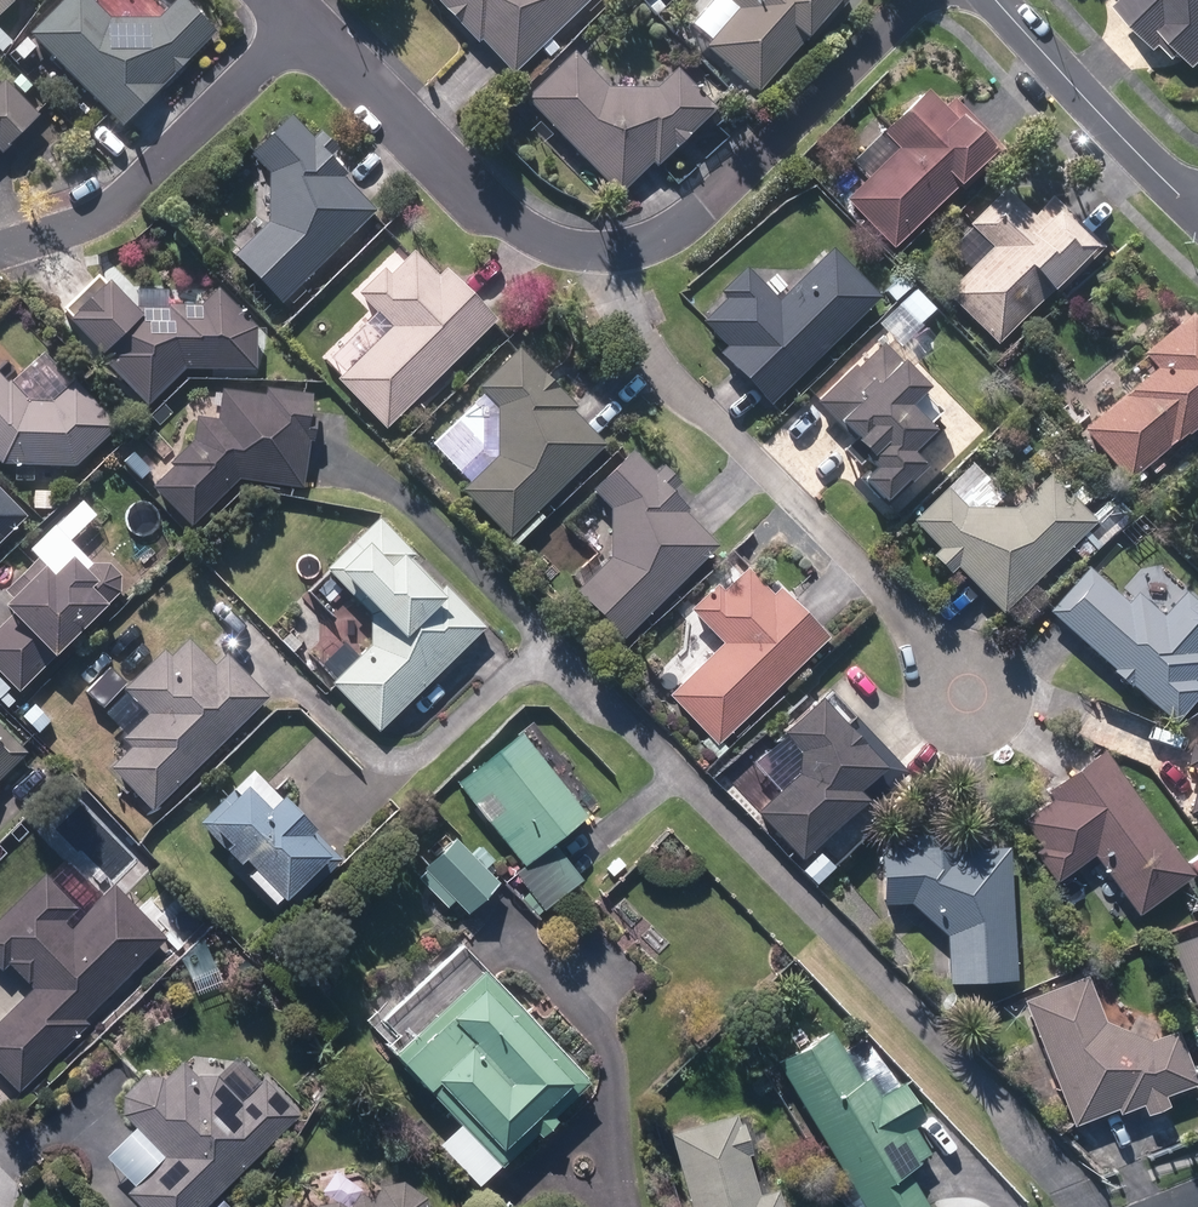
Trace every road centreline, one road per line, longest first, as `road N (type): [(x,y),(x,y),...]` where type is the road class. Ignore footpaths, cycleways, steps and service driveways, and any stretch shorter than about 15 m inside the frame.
road 1 (residential): [(913,0),(697,213),(654,241),(609,252),(560,246),(504,215),(306,15)]
road 2 (residential): [(306,15),(128,192),(76,224),(0,253)]
road 3 (residential): [(997,0),(1197,214)]

